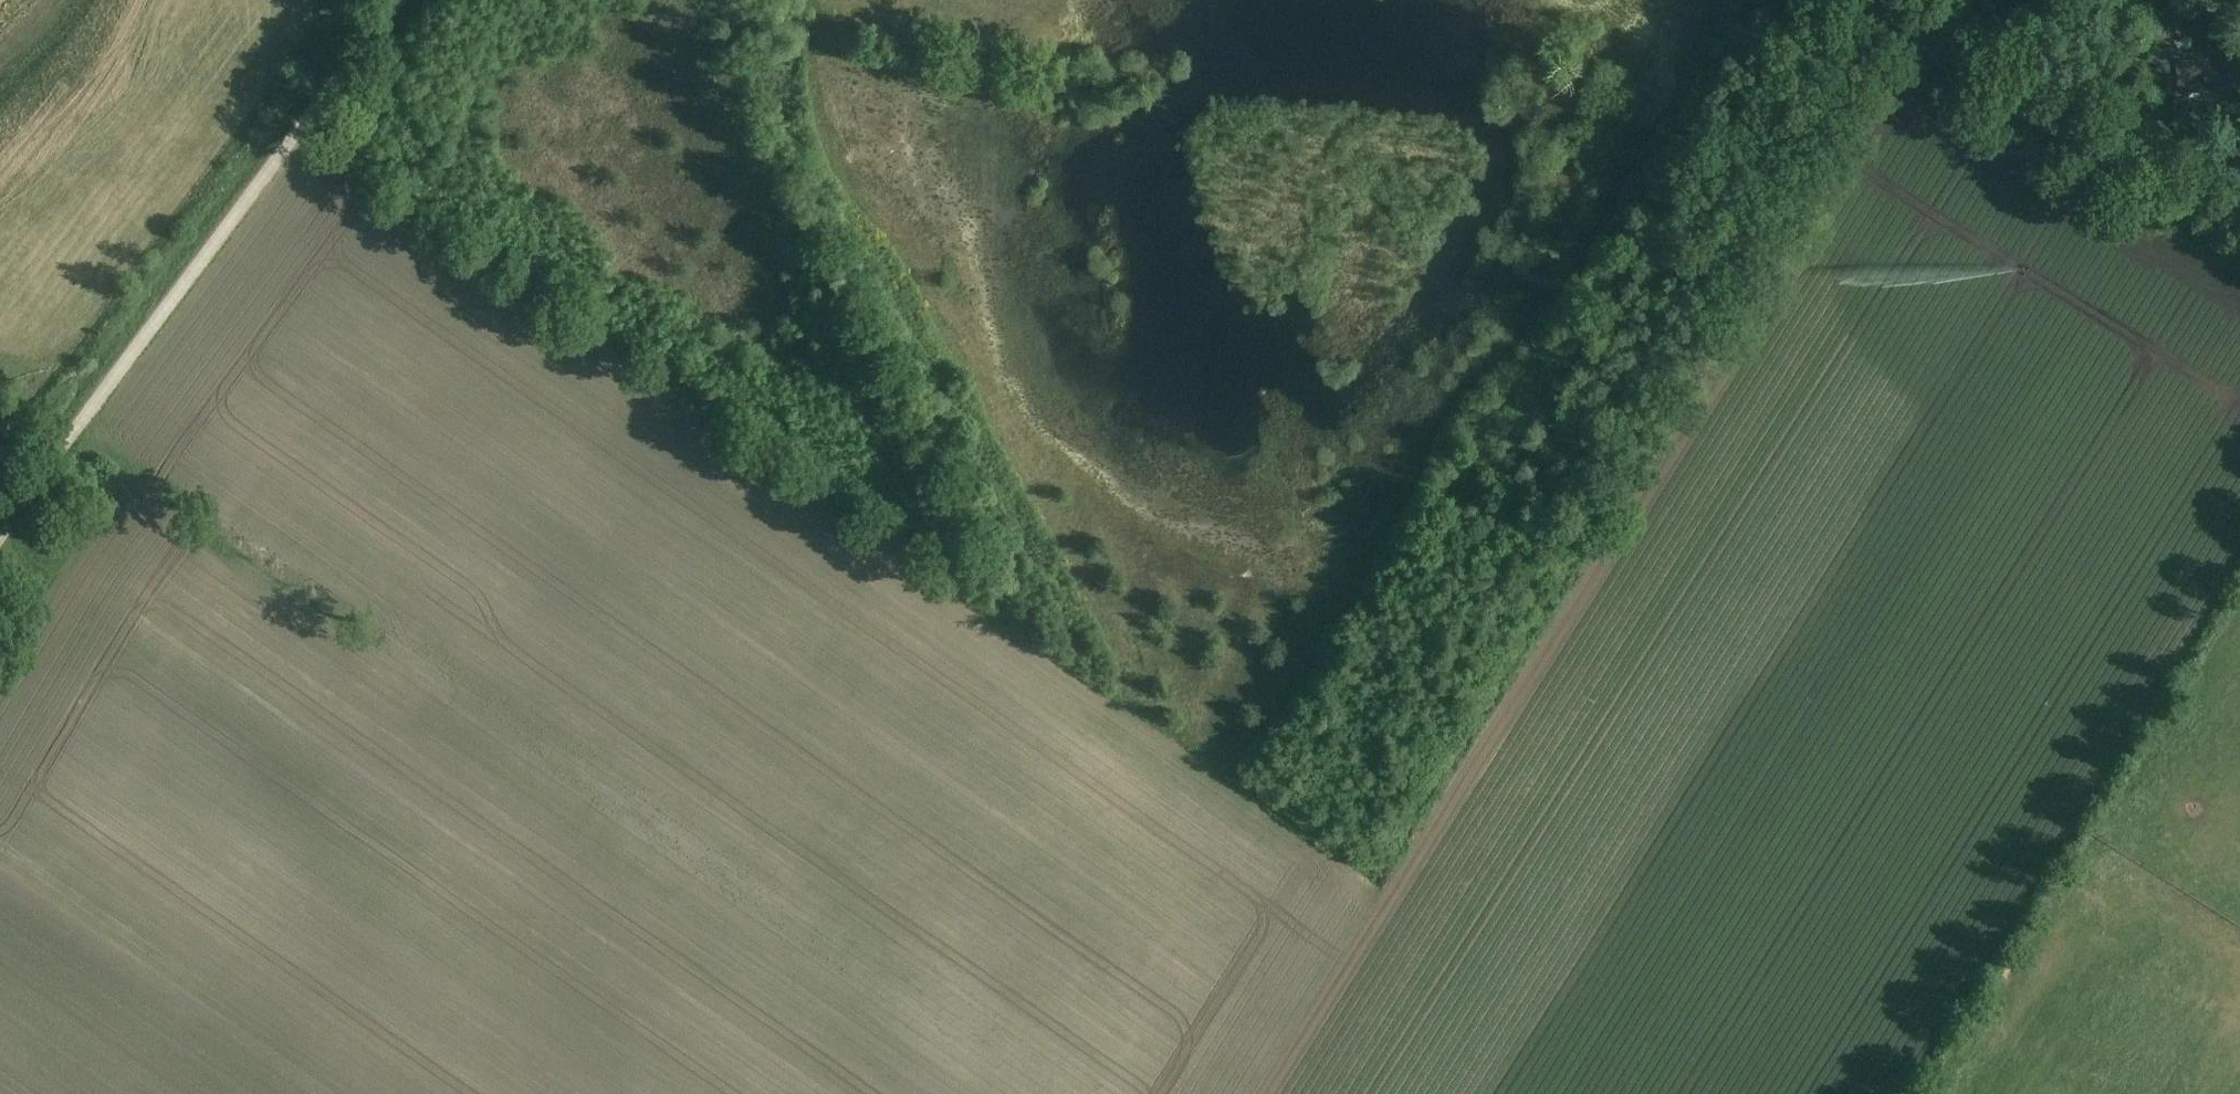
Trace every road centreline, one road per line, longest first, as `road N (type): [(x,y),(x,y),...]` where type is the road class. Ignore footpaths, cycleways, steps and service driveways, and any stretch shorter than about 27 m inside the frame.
road 1 (unclassified): [(0,536),(72,430),(405,0)]
road 2 (unclassified): [(2239,240),(1855,0)]

